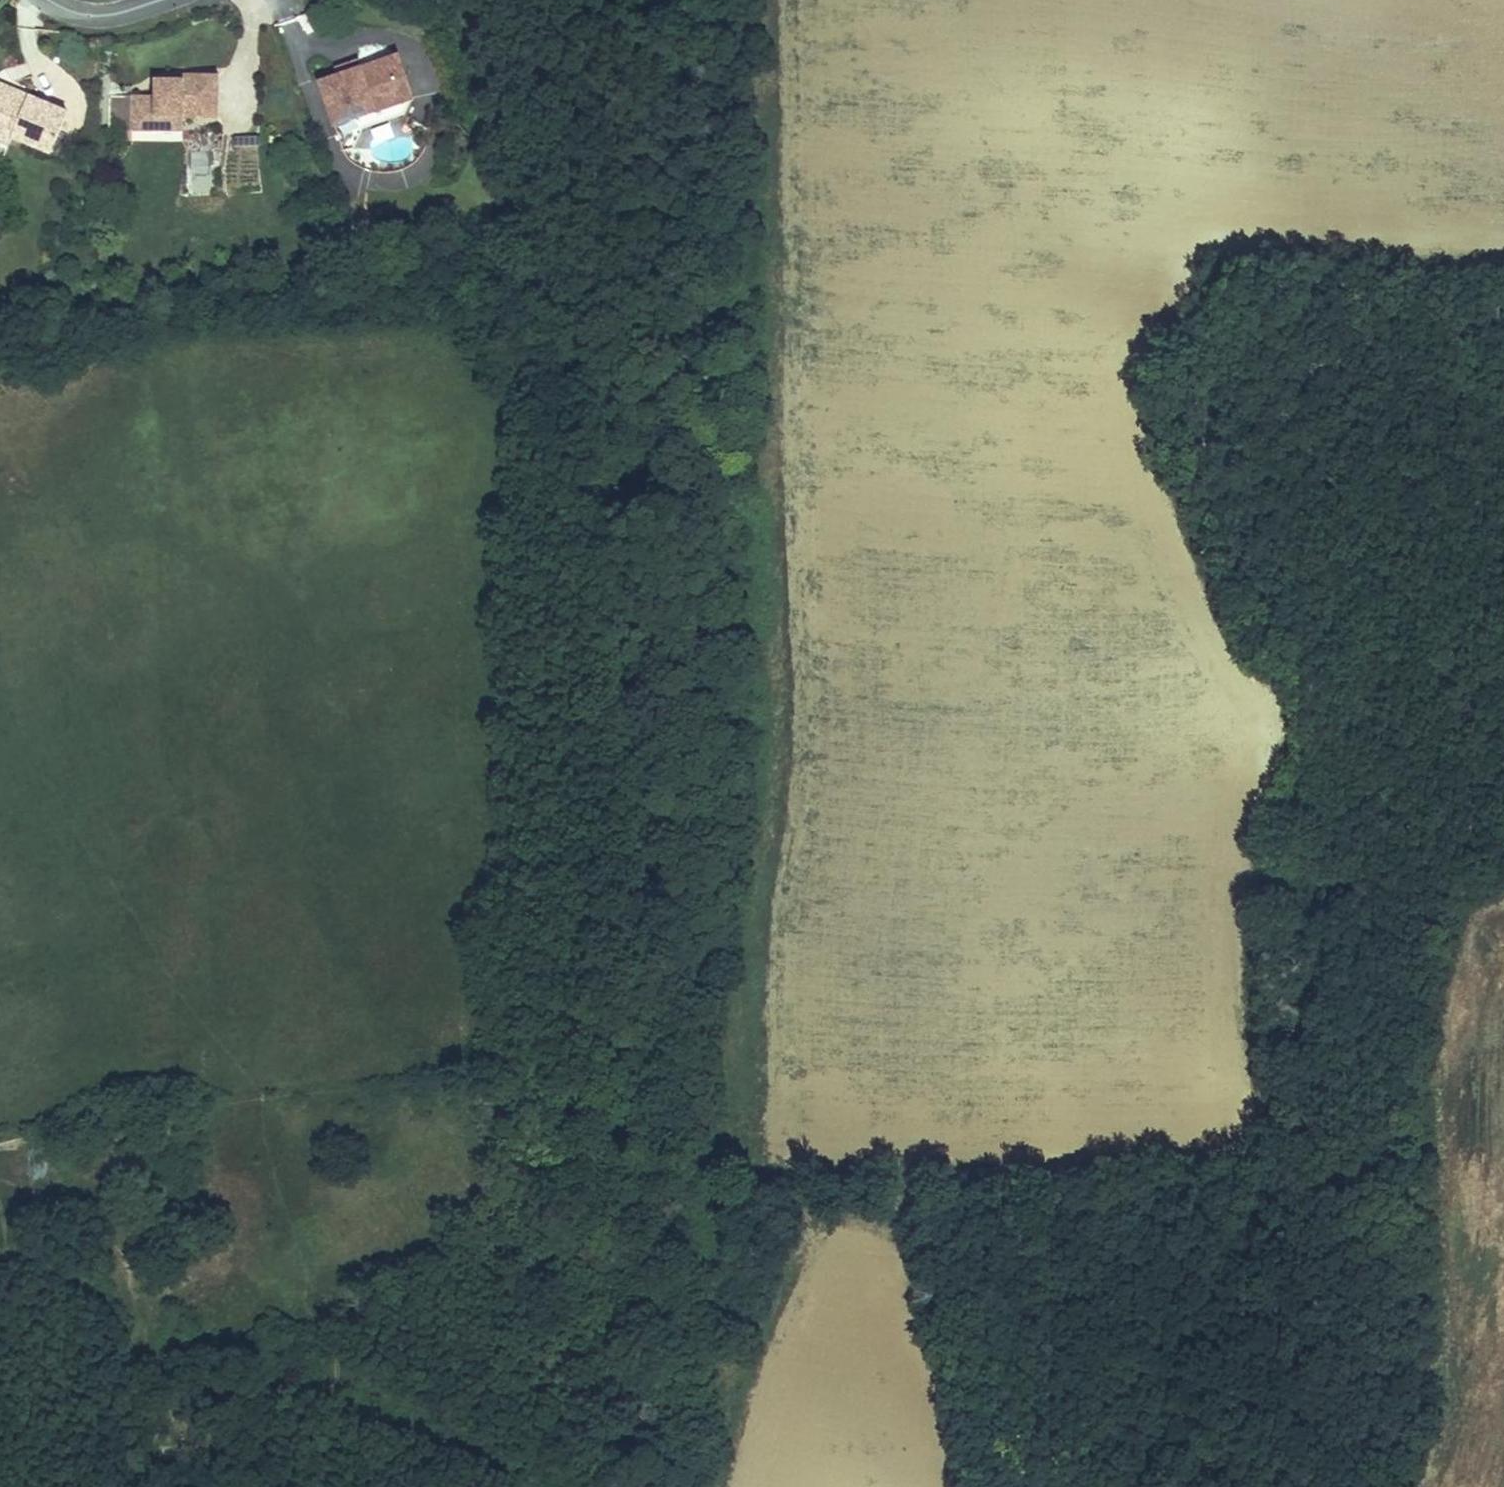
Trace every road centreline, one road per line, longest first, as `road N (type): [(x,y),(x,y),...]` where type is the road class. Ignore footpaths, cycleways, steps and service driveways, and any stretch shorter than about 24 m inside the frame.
road 1 (residential): [(203,0),(91,20),(69,0)]

